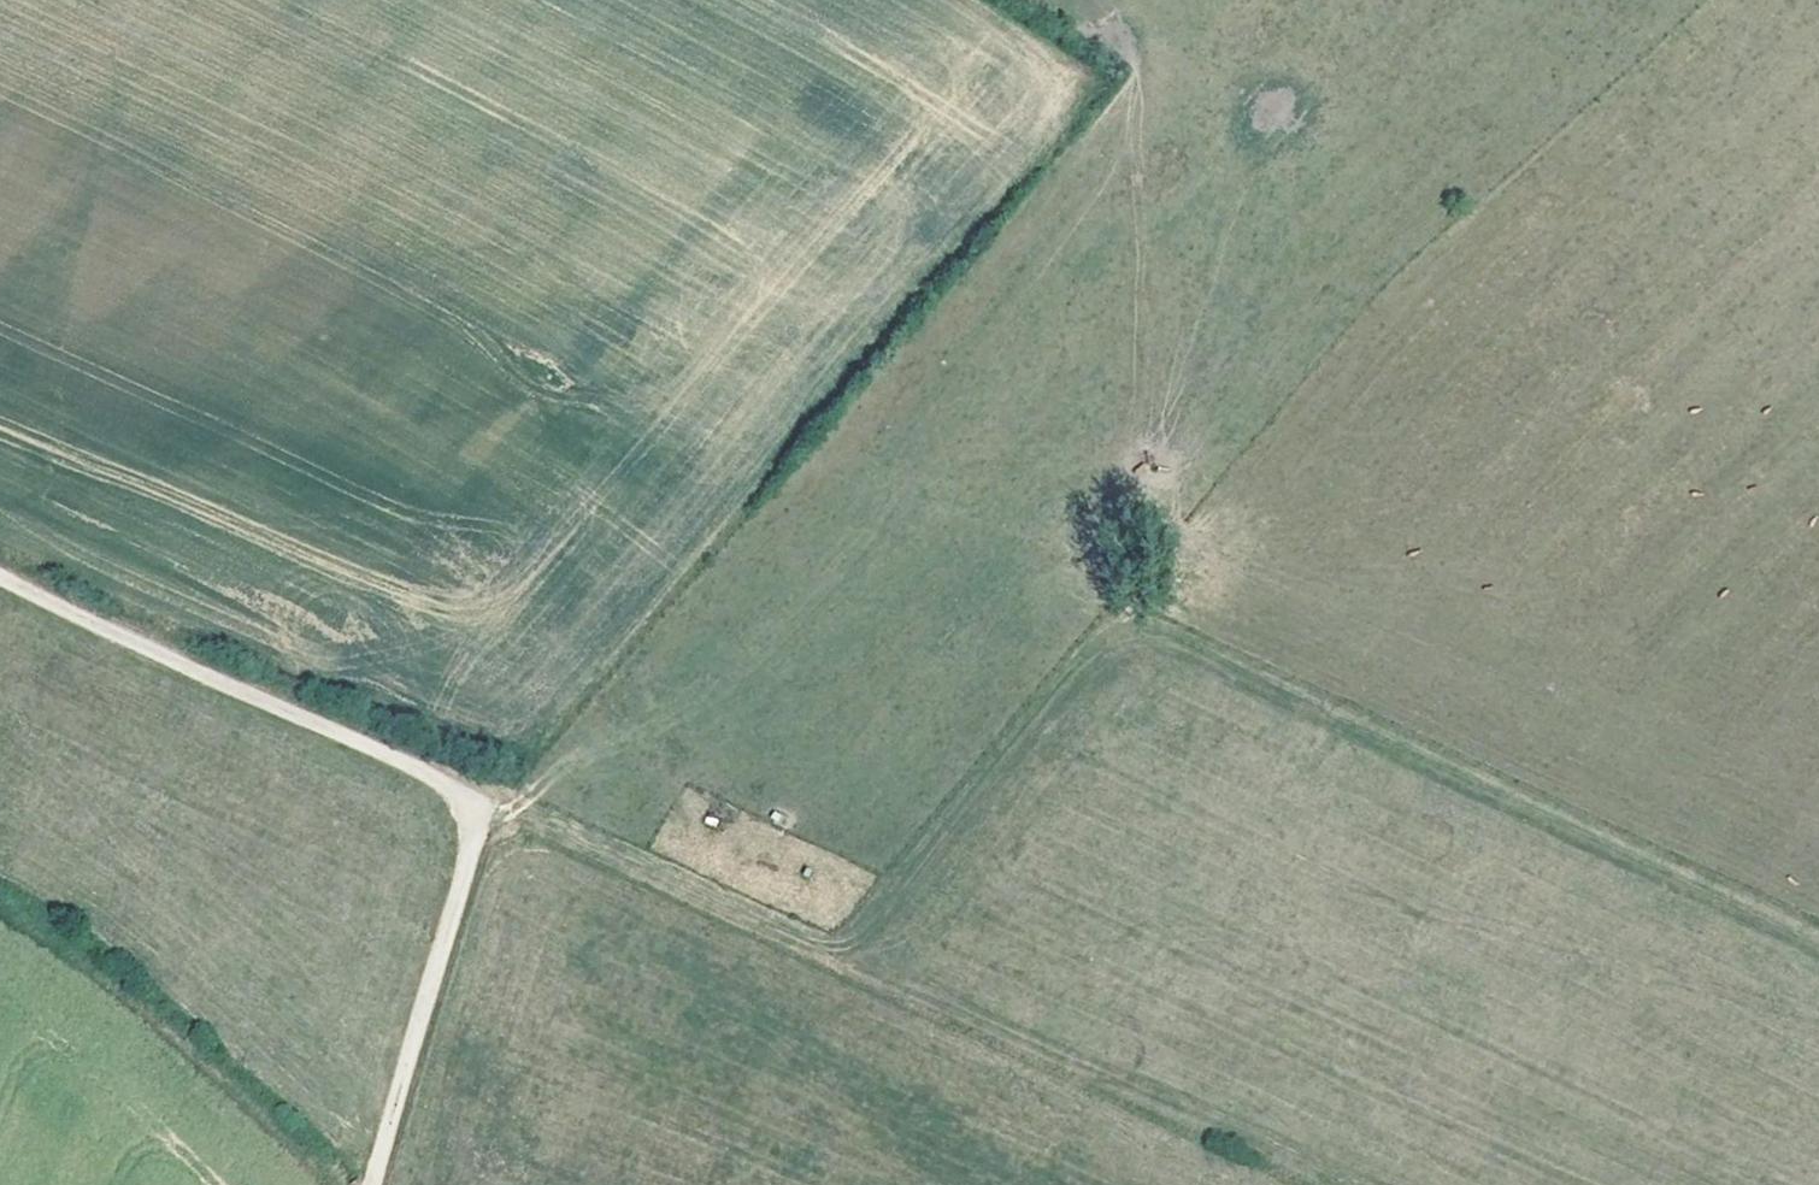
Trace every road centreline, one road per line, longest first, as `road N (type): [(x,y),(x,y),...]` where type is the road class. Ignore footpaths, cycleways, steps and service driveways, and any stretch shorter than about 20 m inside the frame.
road 1 (track): [(374,1184),(478,837),(469,806),(439,775),(0,580)]

